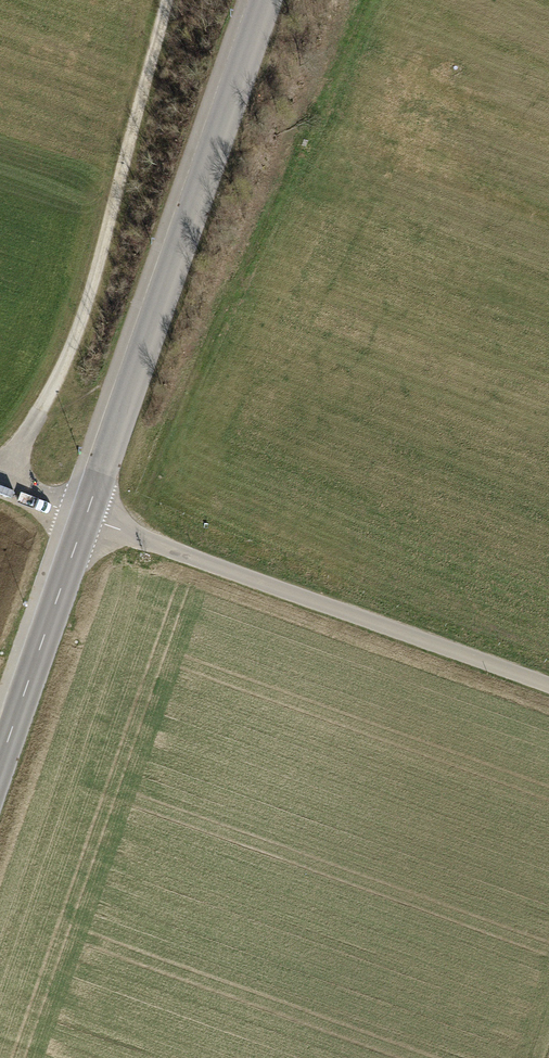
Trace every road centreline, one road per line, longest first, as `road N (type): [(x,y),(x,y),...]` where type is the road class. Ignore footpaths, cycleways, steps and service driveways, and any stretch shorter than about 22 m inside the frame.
road 1 (residential): [(269,0),(86,517)]
road 2 (track): [(0,474),(77,334),(166,0)]
road 3 (track): [(86,517),(548,685)]
road 4 (residential): [(86,517),(0,764)]

